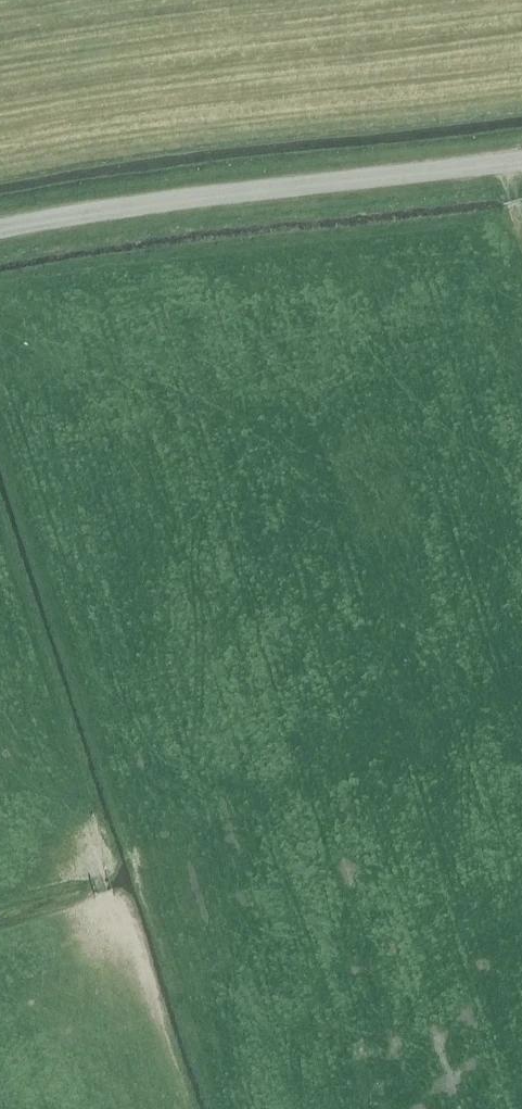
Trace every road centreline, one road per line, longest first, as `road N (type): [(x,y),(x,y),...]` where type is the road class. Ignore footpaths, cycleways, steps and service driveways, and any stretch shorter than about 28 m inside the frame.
road 1 (unclassified): [(0,229),(209,196),(521,160)]

